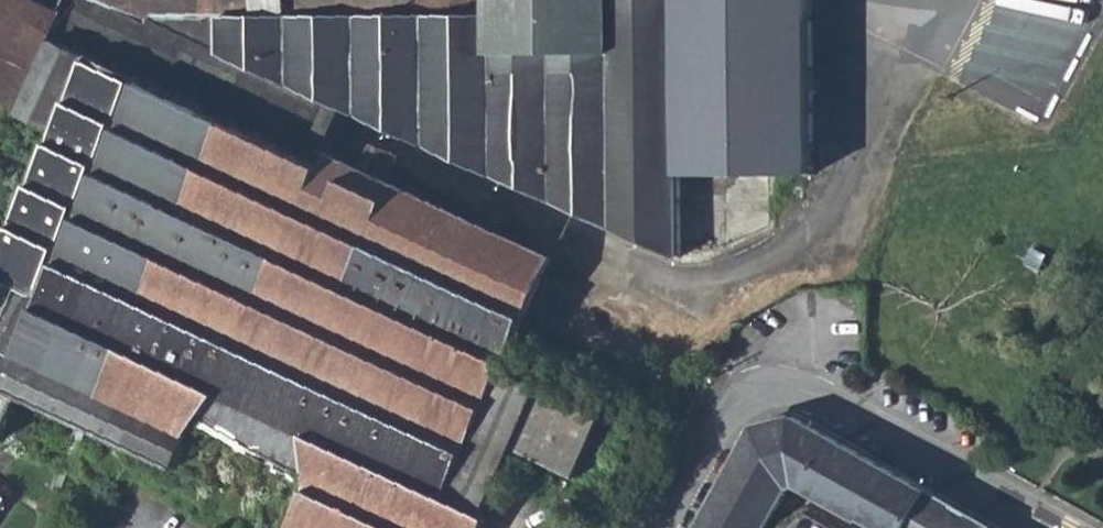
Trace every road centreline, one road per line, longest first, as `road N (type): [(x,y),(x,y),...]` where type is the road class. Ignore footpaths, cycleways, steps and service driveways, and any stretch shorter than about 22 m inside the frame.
road 1 (tertiary): [(1065,527),(835,401),(771,385),(738,397),(723,414),(663,527)]

